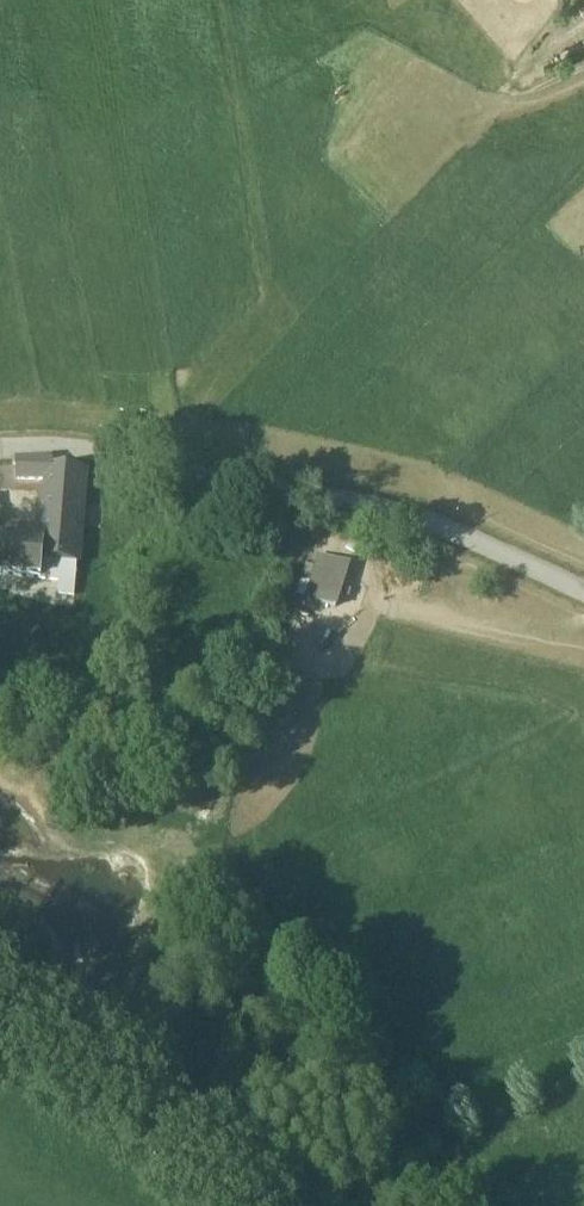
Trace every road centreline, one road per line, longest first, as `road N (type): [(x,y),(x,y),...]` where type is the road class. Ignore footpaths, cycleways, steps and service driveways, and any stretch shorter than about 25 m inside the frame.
road 1 (residential): [(583,598),(426,526),(56,448),(0,450)]
road 2 (track): [(211,859),(466,1141),(474,1205)]

